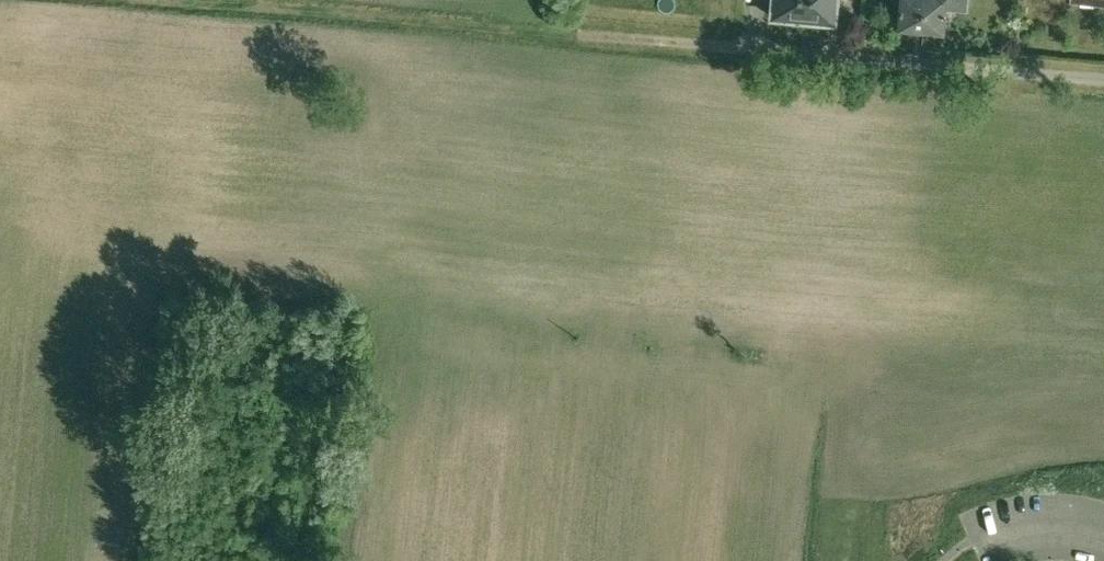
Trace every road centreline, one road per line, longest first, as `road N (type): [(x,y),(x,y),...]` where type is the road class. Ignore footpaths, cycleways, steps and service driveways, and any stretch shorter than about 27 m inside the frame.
road 1 (residential): [(1103,79),(237,0)]

